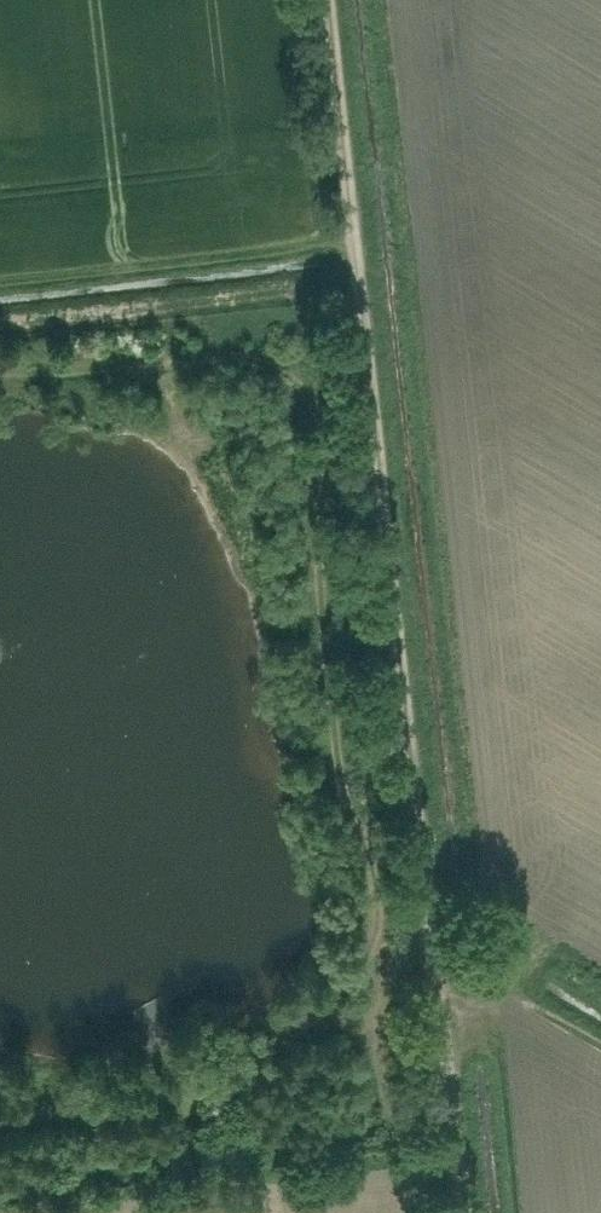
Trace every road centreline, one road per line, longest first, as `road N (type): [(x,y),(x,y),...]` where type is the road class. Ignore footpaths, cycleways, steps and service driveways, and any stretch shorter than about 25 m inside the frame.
road 1 (track): [(445,1212),(311,0)]
road 2 (track): [(355,1012),(223,1086),(0,1116)]
road 3 (track): [(0,306),(152,306),(342,281)]
road 4 (track): [(437,1133),(388,1106),(359,1051),(355,1012),(355,958),(374,929),(411,906)]

